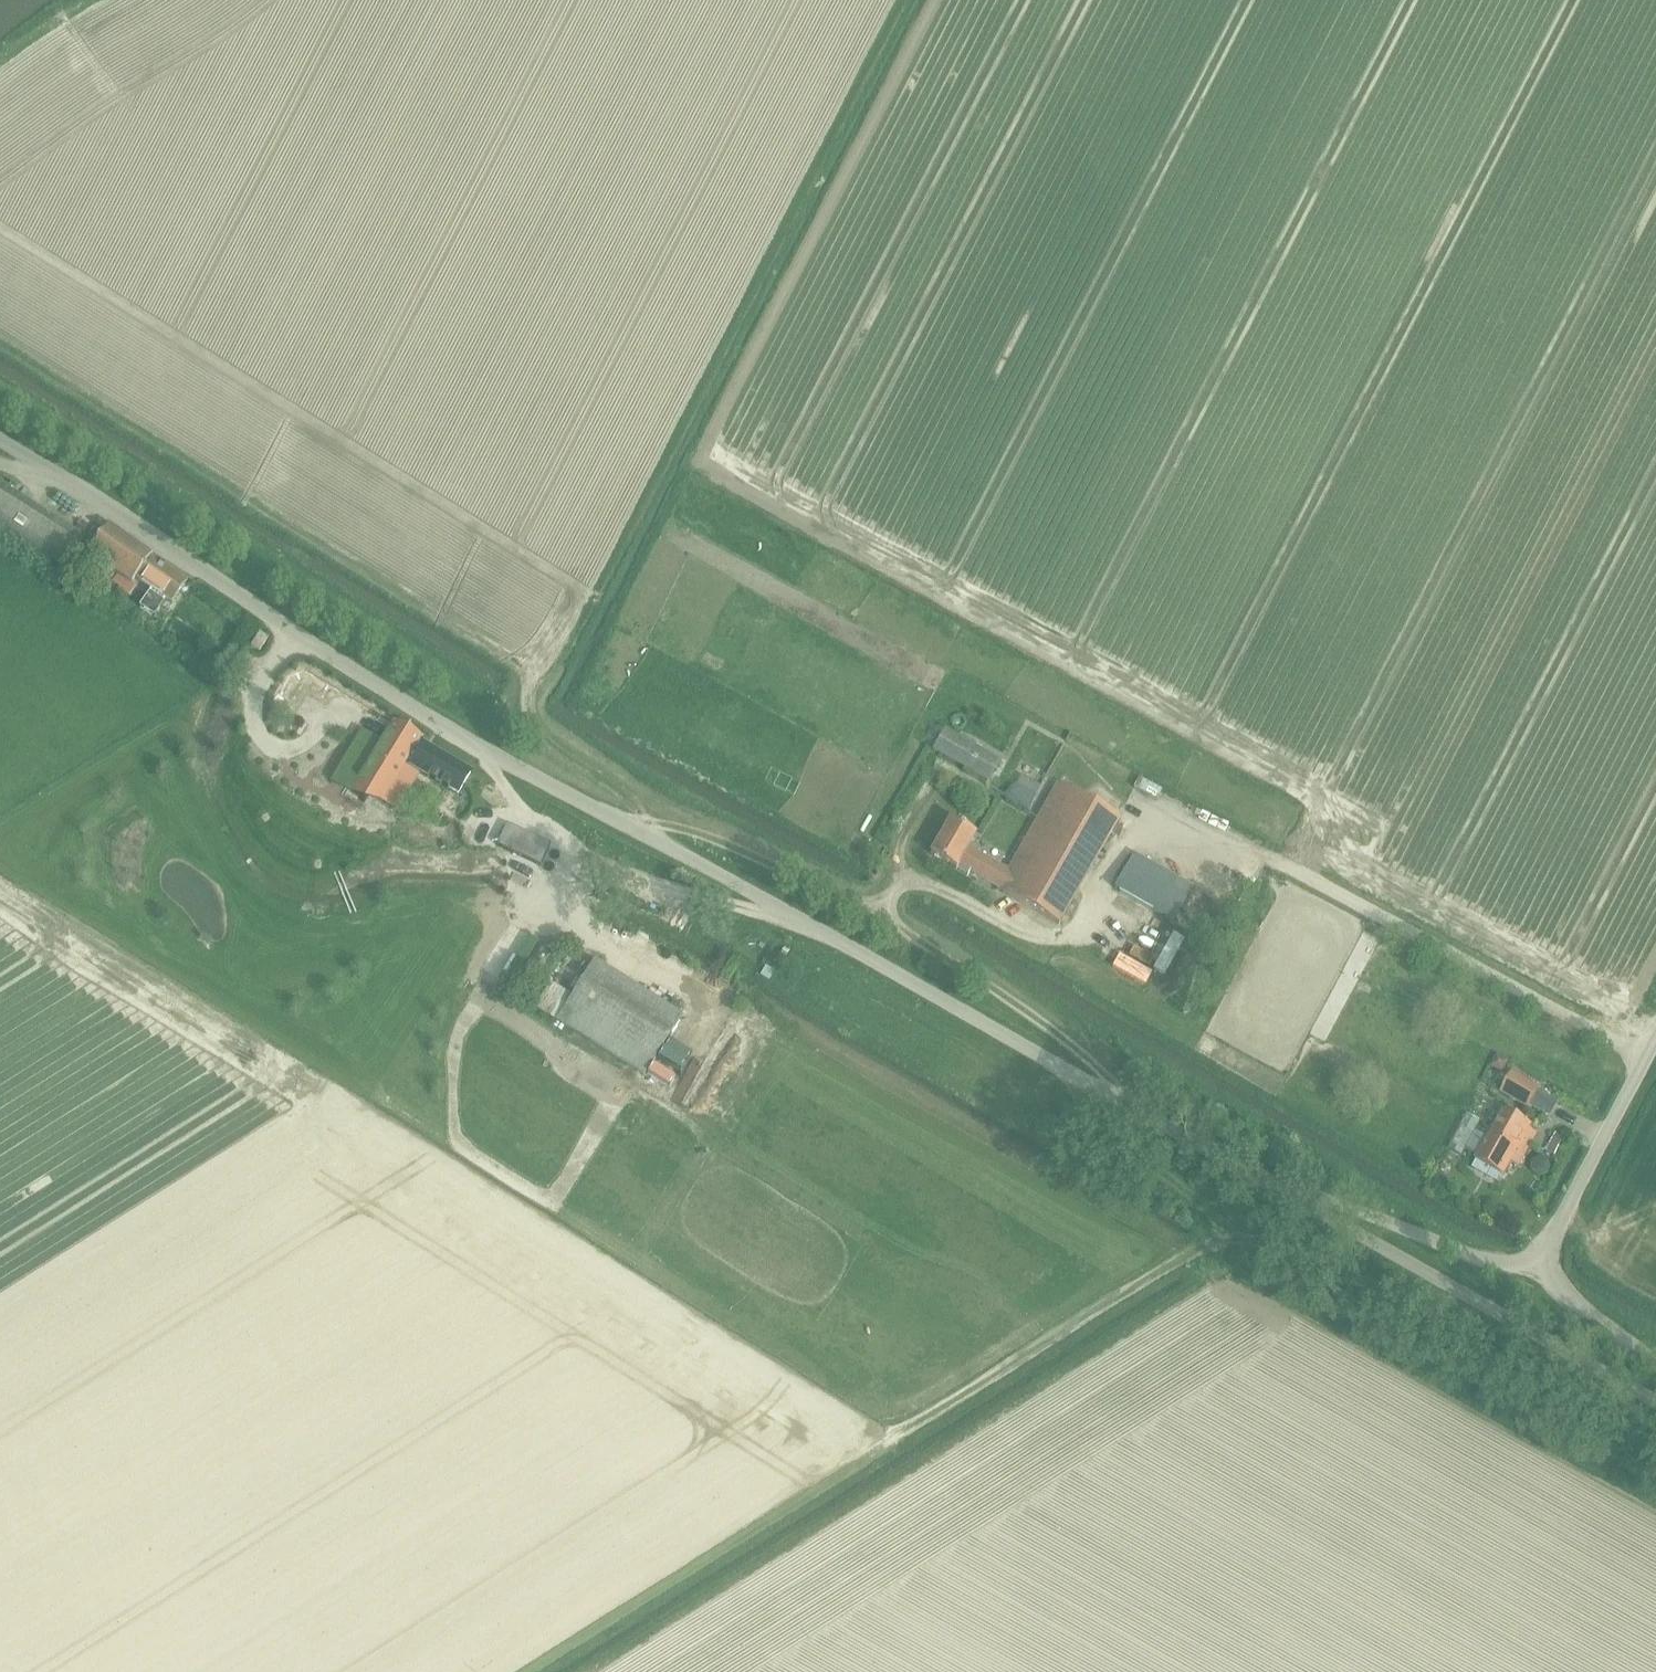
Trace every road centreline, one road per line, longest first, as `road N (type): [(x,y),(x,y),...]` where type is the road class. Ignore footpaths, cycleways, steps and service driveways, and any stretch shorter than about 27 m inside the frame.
road 1 (unclassified): [(1286,1193),(439,723),(0,441)]
road 2 (track): [(1294,869),(1305,848),(1618,1015),(1645,1056)]
road 3 (unclassified): [(1286,1193),(1655,1400)]
road 4 (unclassified): [(1286,1193),(1342,1204),(1476,1256),(1536,1267)]
road 5 (unclassified): [(1536,1267),(1655,1036)]
road 6 (track): [(529,681),(535,727),(624,794),(647,823),(641,832)]
road 7 (unclassified): [(1536,1267),(1655,1364)]

